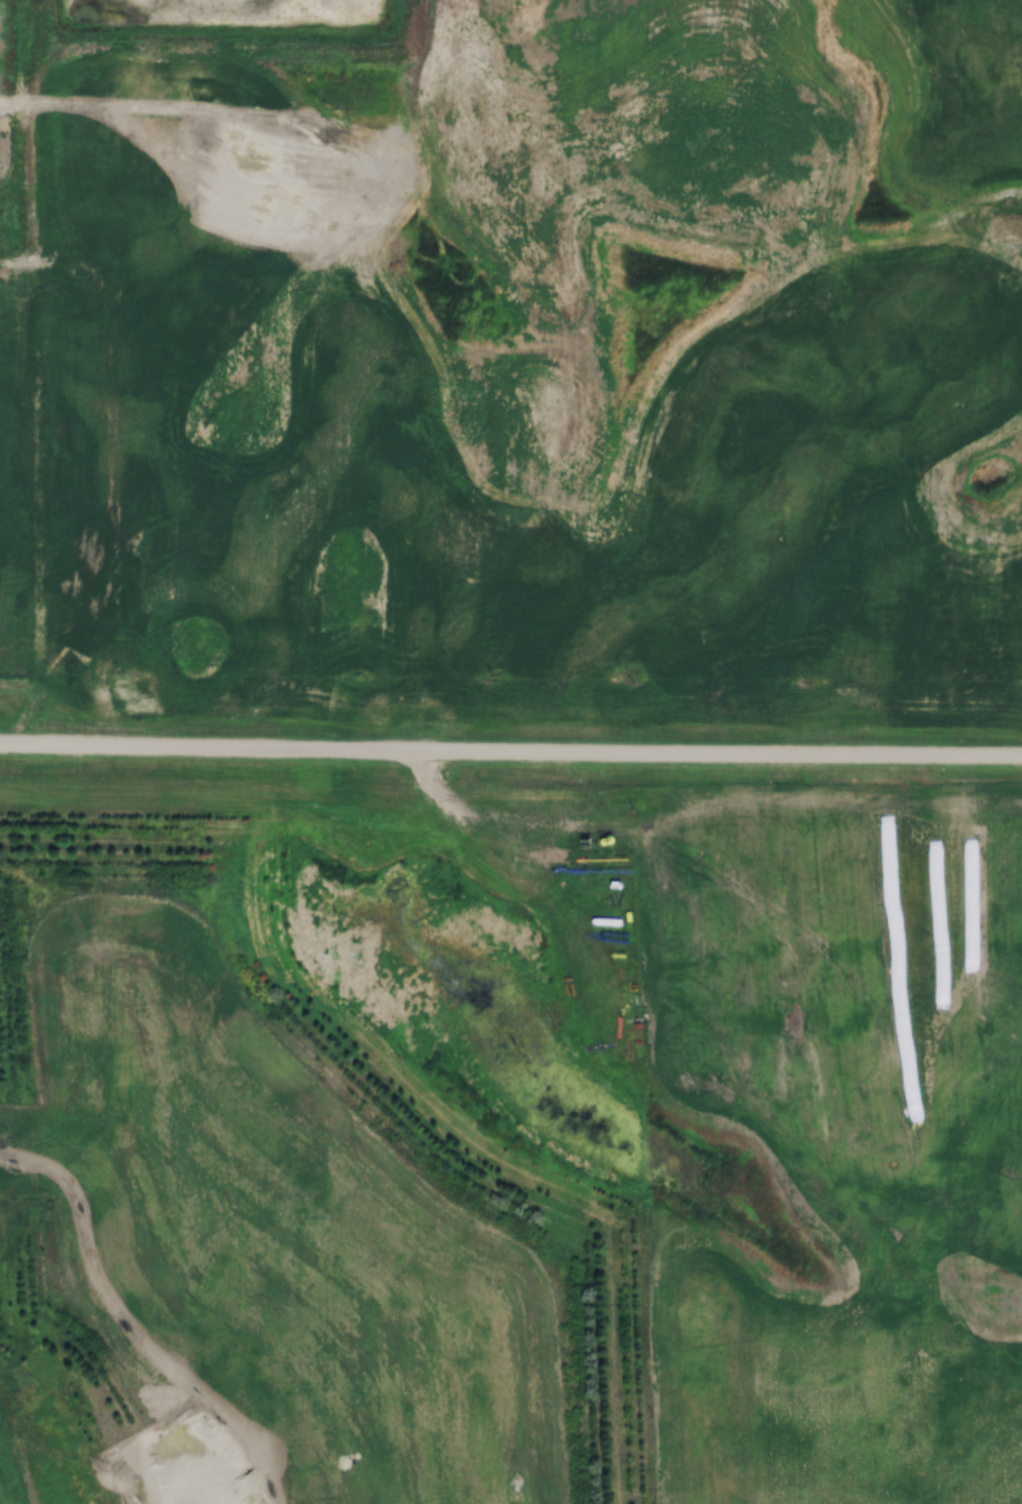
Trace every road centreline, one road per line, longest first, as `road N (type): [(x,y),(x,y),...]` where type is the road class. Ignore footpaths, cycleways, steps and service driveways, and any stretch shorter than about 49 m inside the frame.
road 1 (residential): [(1021,755),(0,745)]

